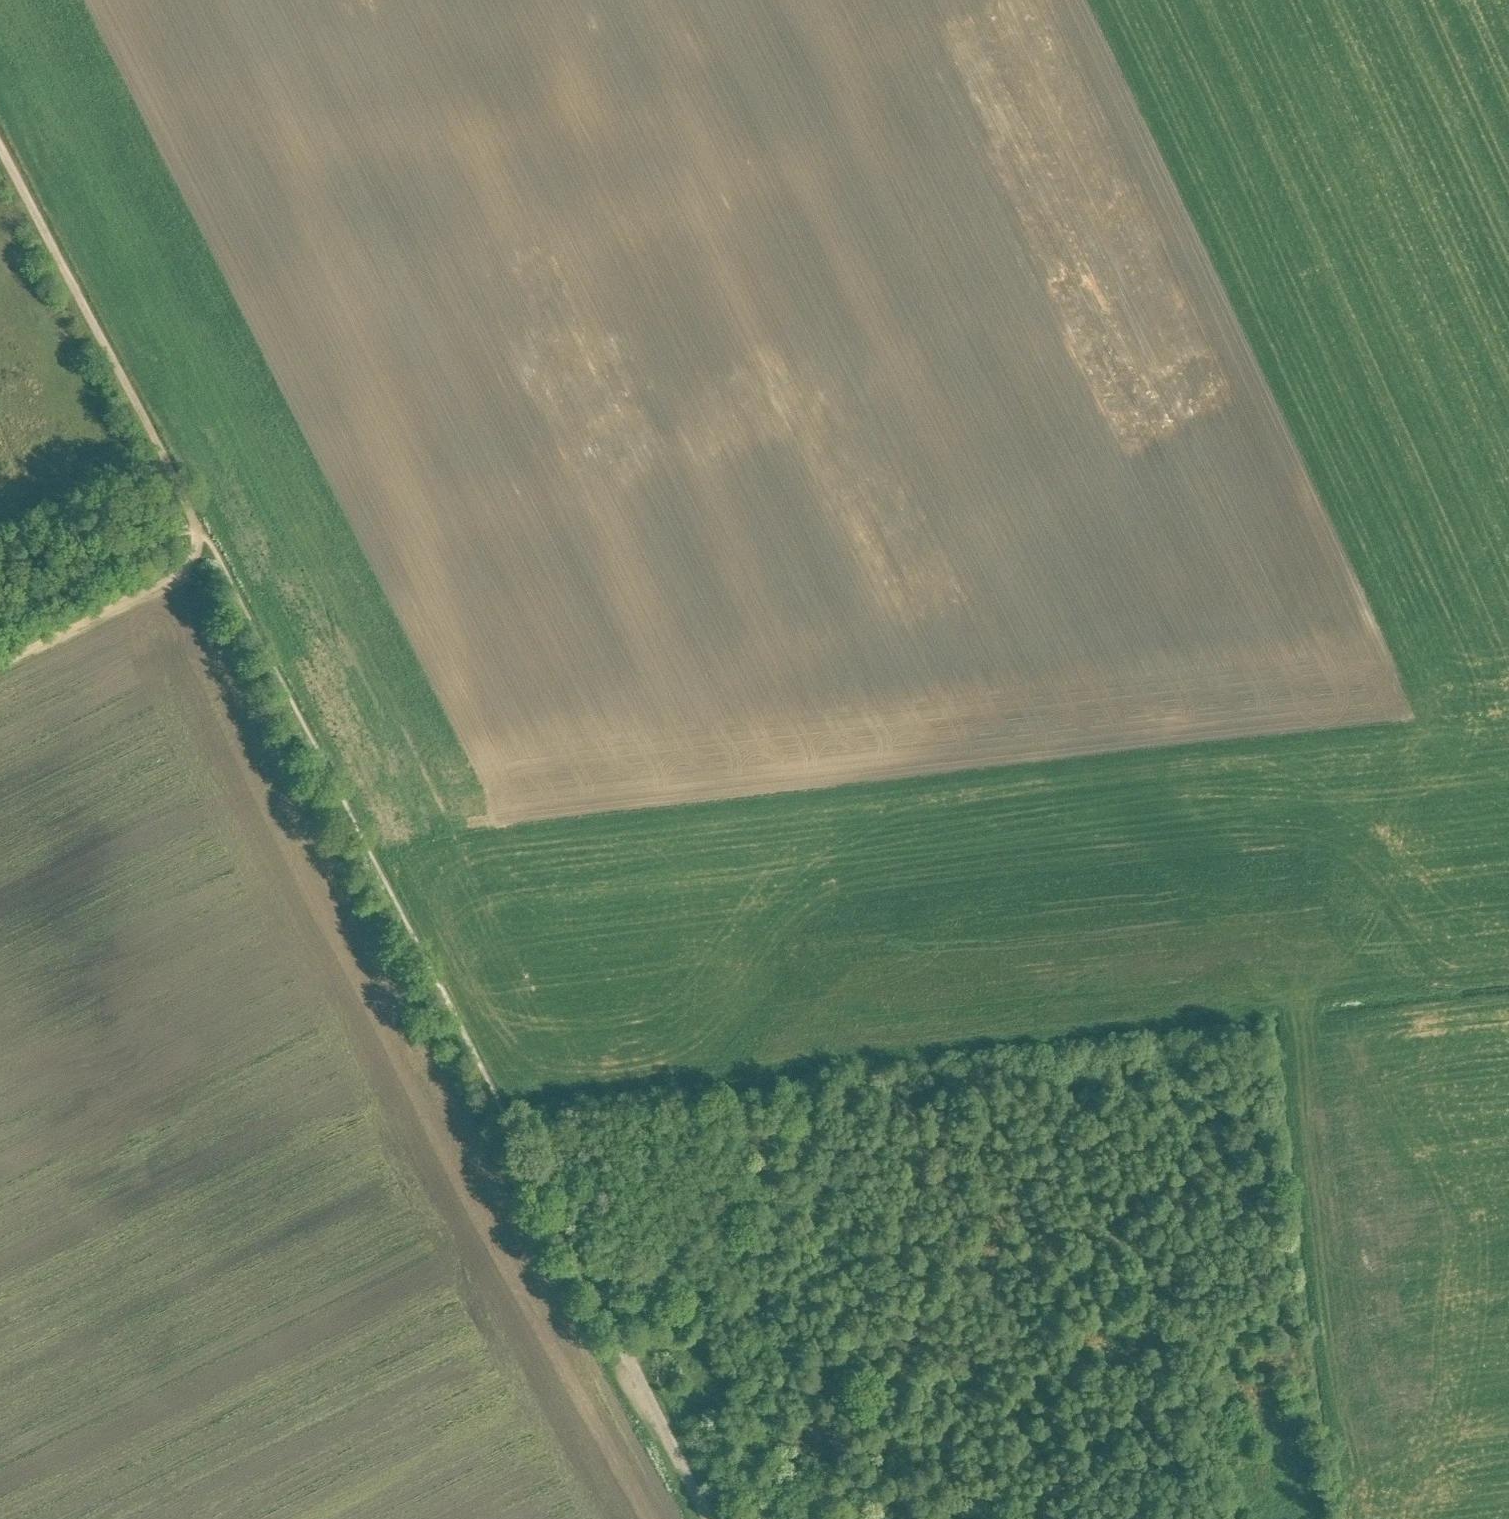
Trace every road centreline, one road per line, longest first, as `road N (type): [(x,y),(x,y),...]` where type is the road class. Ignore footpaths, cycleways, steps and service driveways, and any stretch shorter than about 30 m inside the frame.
road 1 (track): [(0,139),(194,519),(197,543),(176,577),(0,666)]
road 2 (unclassified): [(622,1340),(713,1518)]

